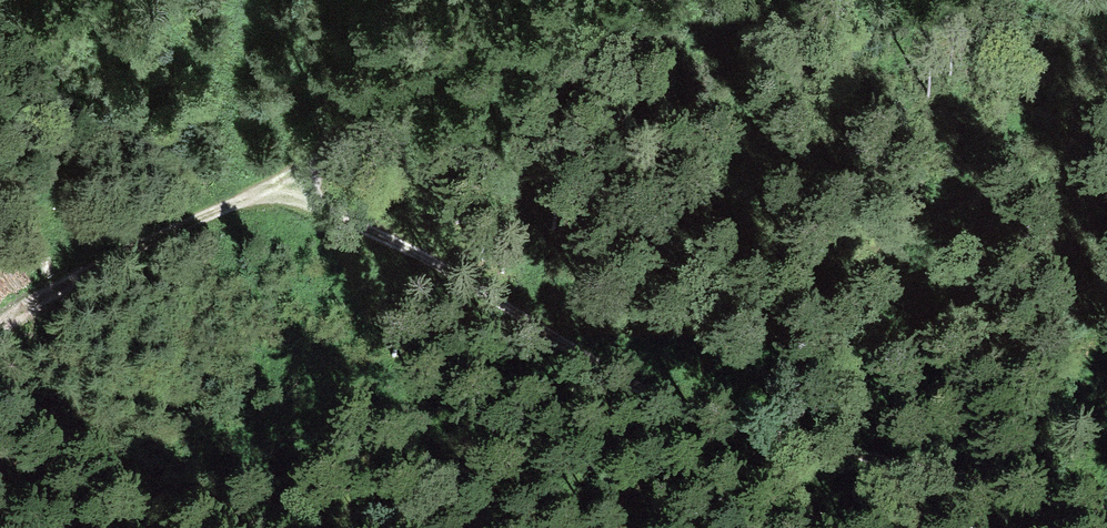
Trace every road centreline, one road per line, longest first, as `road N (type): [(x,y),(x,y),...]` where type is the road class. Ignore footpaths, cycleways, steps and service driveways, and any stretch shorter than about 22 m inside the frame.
road 1 (track): [(1106,511),(899,463),(559,344),(462,280),(264,182)]
road 2 (track): [(662,0),(264,182)]
road 3 (track): [(264,182),(45,291),(0,322)]

